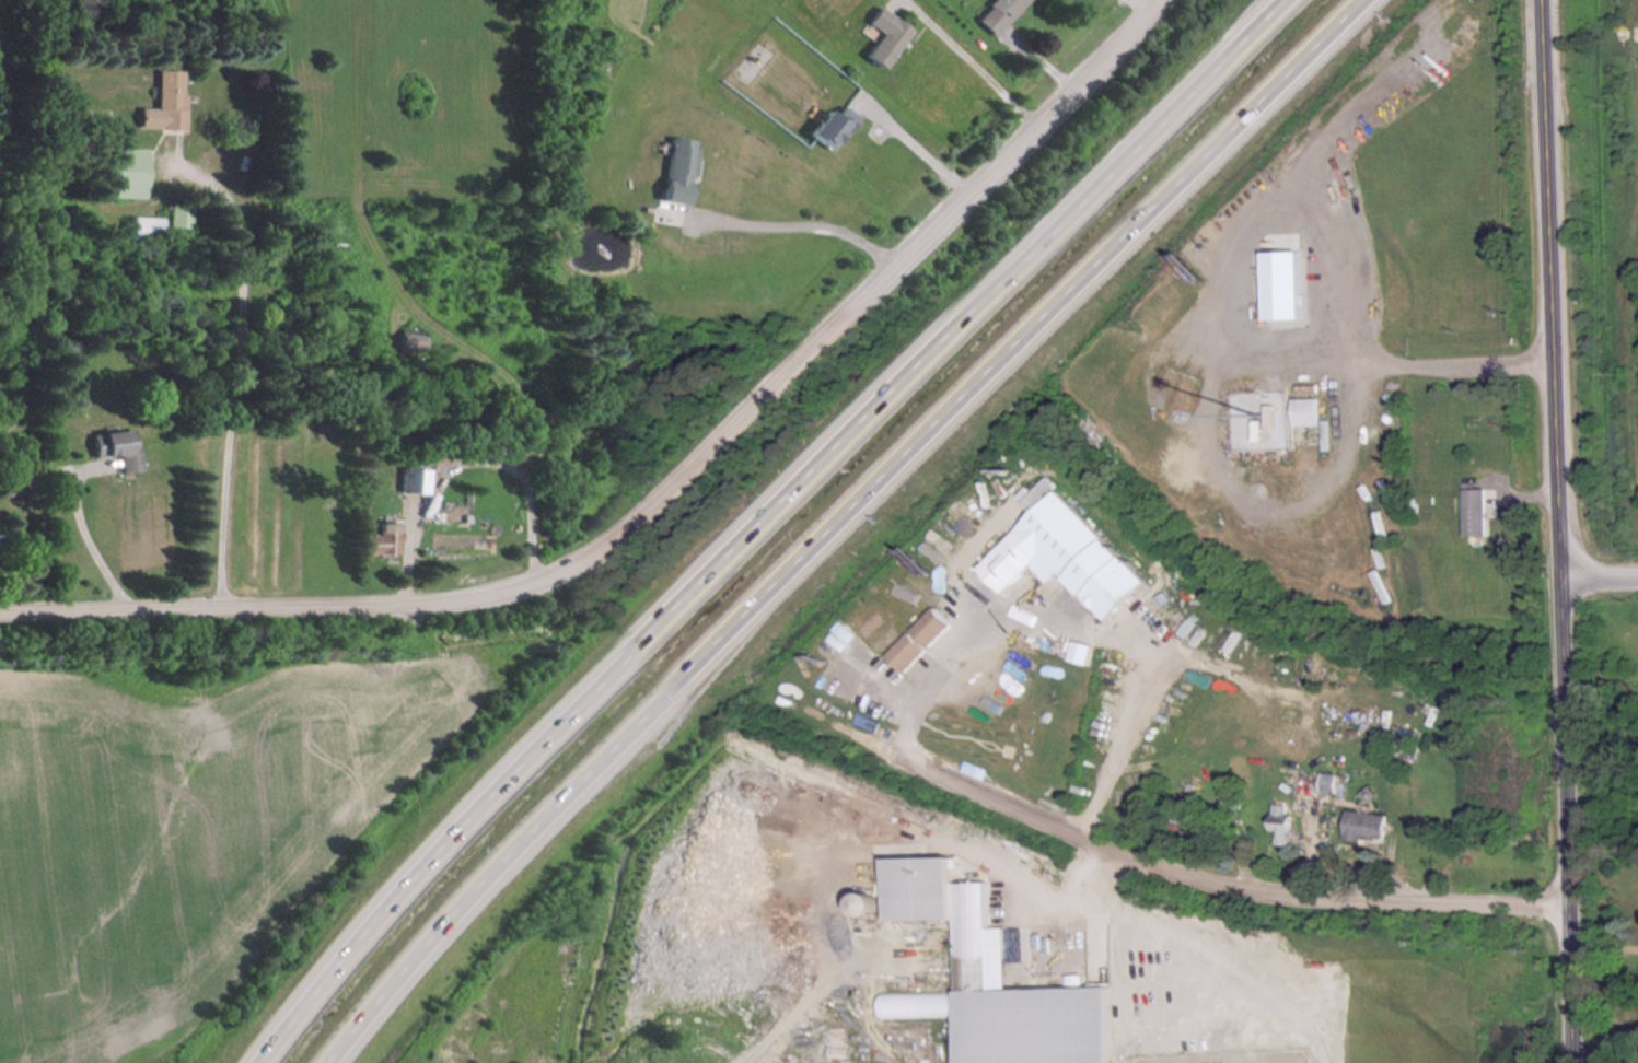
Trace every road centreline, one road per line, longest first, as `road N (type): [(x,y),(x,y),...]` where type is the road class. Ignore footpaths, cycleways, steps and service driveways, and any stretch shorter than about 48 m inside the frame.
road 1 (motorway): [(338,1062),(456,916),(1368,0)]
road 2 (motorway): [(1297,0),(589,697),(399,902),(270,1062)]
road 3 (residential): [(1167,0),(689,489),(565,574),(510,592),(372,607),(0,611)]
road 4 (tertiary): [(1585,1062),(1557,0)]
road 5 (residential): [(1581,901),(1334,898),(1148,857),(832,719)]

